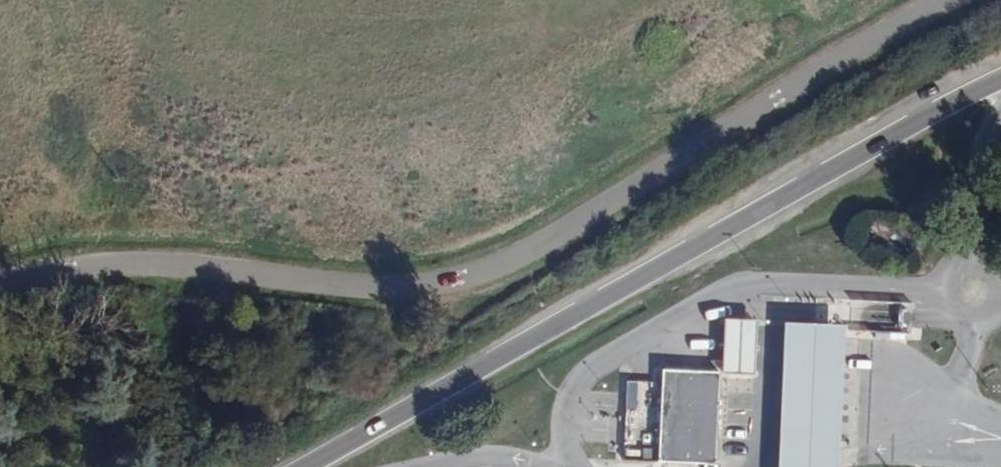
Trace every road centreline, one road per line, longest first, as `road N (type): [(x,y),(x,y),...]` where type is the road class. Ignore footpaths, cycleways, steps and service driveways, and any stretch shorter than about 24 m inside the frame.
road 1 (unclassified): [(945,0),(471,274),(355,286),(122,263),(0,284)]
road 2 (primary): [(1000,79),(905,124),(301,466)]

